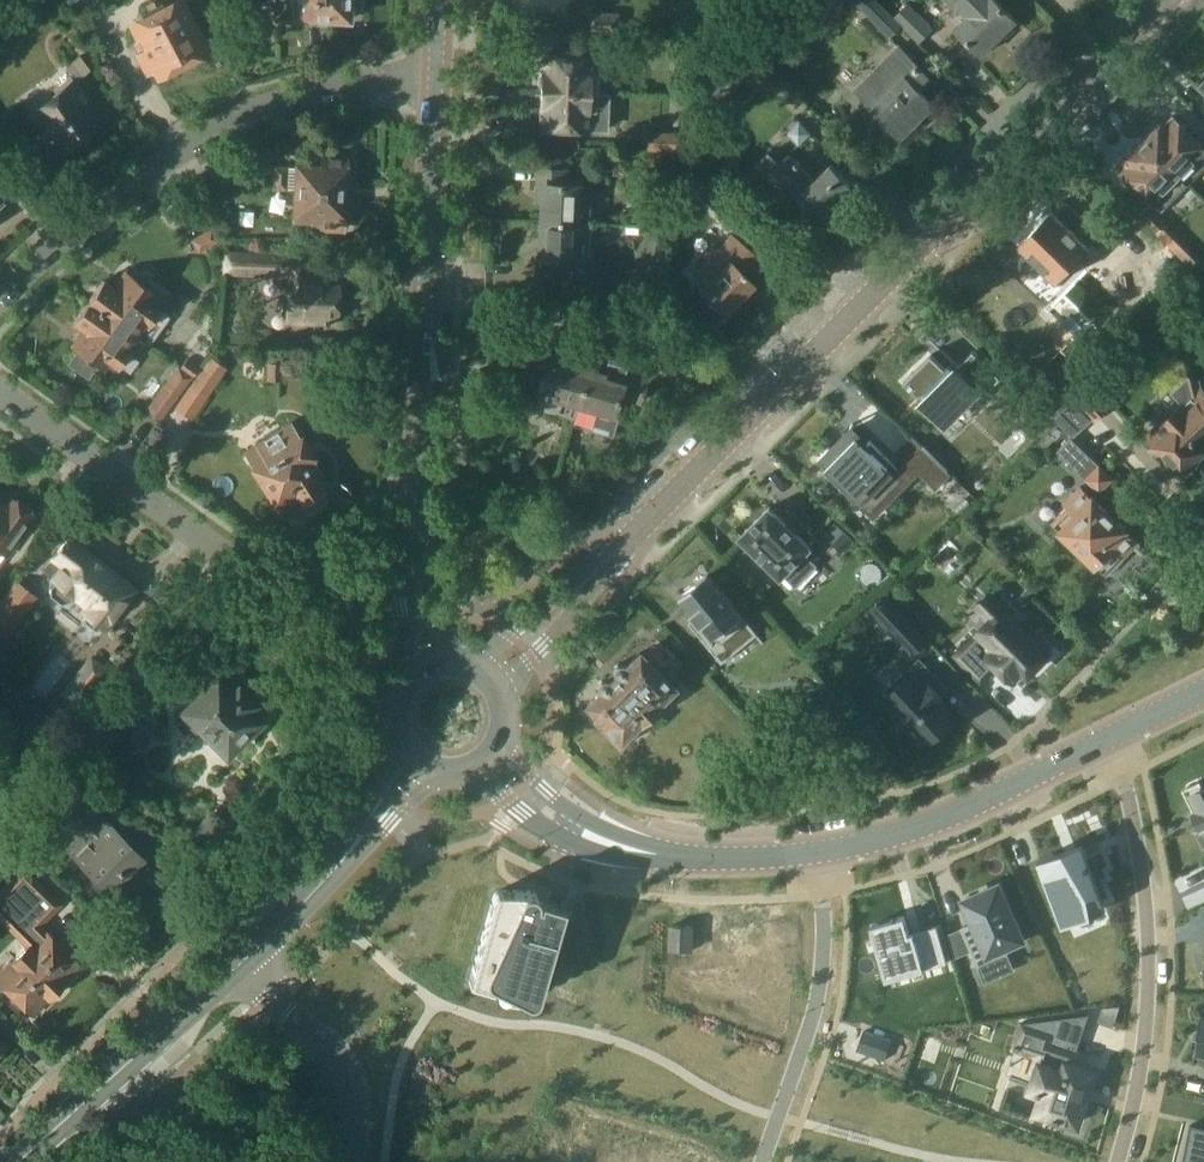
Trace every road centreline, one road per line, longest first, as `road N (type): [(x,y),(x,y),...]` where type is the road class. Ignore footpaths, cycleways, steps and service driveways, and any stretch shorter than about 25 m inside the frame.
road 1 (tertiary): [(650,515),(1165,0)]
road 2 (residential): [(0,287),(72,214),(270,93),(441,49)]
road 3 (residential): [(418,484),(435,335),(441,49)]
road 4 (residential): [(1108,742),(1138,858),(1144,982),(1134,1124),(1122,1161)]
road 5 (residential): [(0,387),(316,626)]
road 6 (residential): [(817,850),(823,967),(761,1161)]
road 7 (tertiary): [(817,850),(868,843),(974,808),(1108,742)]
road 8 (tertiary): [(39,1161),(240,962)]
road 9 (tertiary): [(474,771),(575,847),(621,861),(699,855)]
road 10 (unclassified): [(355,1161),(359,1109),(348,1063),(240,962)]
road 11 (tertiary): [(699,855),(626,834),(560,803),(516,759),(505,735)]
road 12 (tertiary): [(503,696),(650,515)]
road 13 (tertiary): [(650,515),(472,665)]
road 14 (residential): [(418,484),(402,519),(398,569),(410,673)]
road 15 (residential): [(451,661),(432,599),(418,484)]
road 16 (tertiary): [(397,744),(334,868)]
road 17 (tertiary): [(334,868),(434,774)]
road 18 (tertiary): [(240,962),(334,868)]

